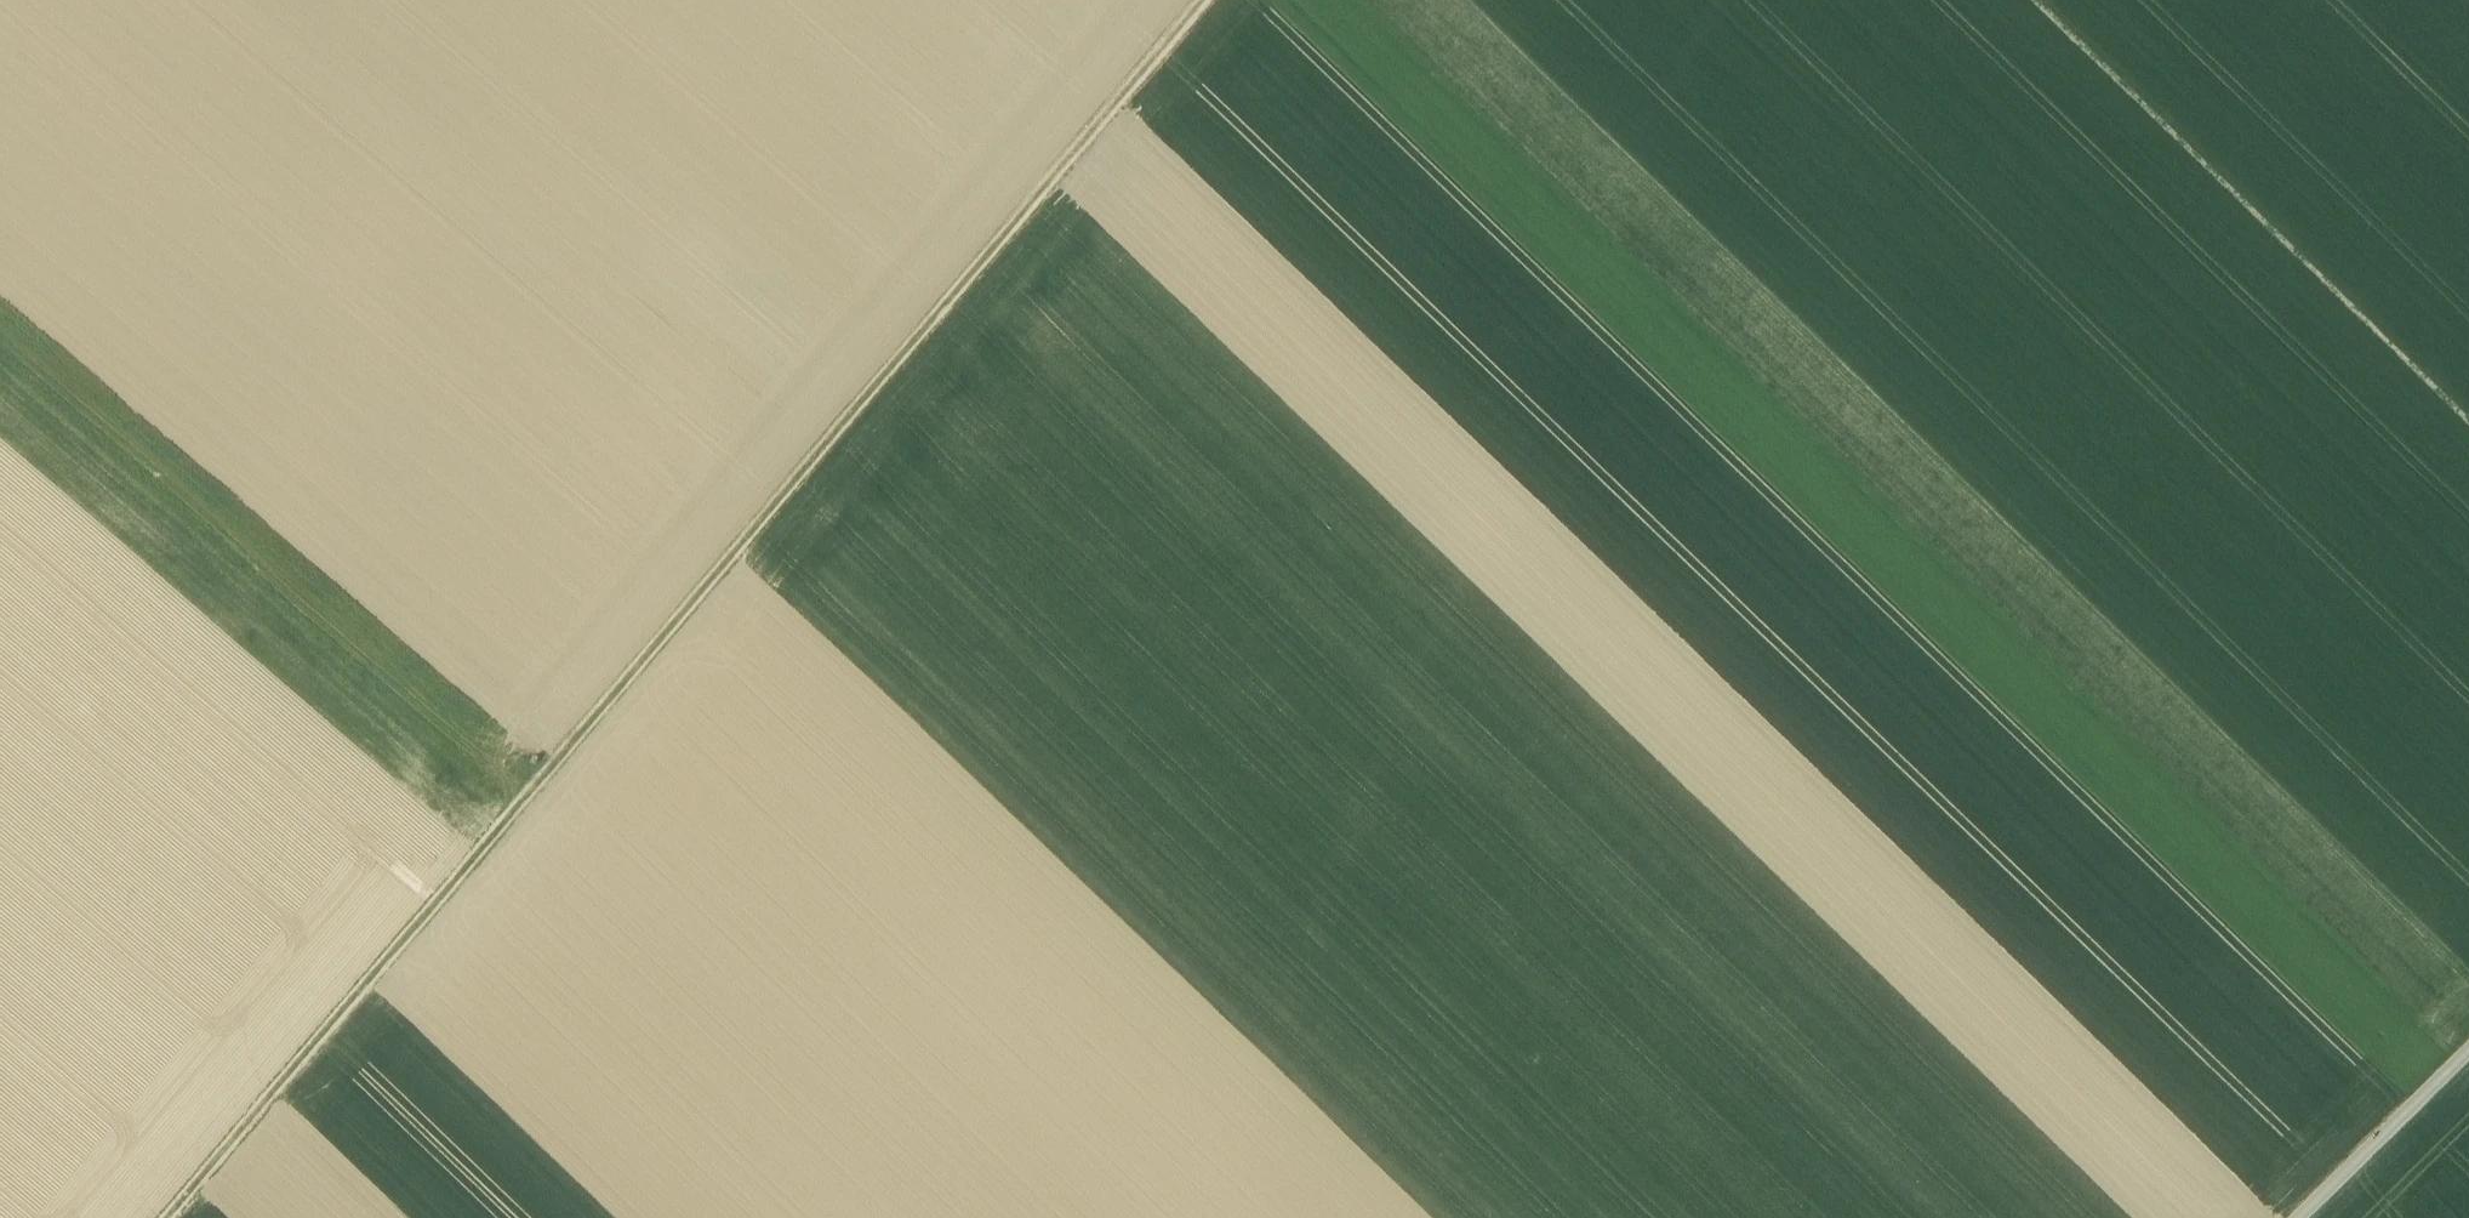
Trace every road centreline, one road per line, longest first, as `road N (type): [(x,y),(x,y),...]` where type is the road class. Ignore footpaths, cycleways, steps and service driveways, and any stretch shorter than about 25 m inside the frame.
road 1 (track): [(172,1217),(1207,0)]
road 2 (track): [(2468,1050),(2297,1217)]

